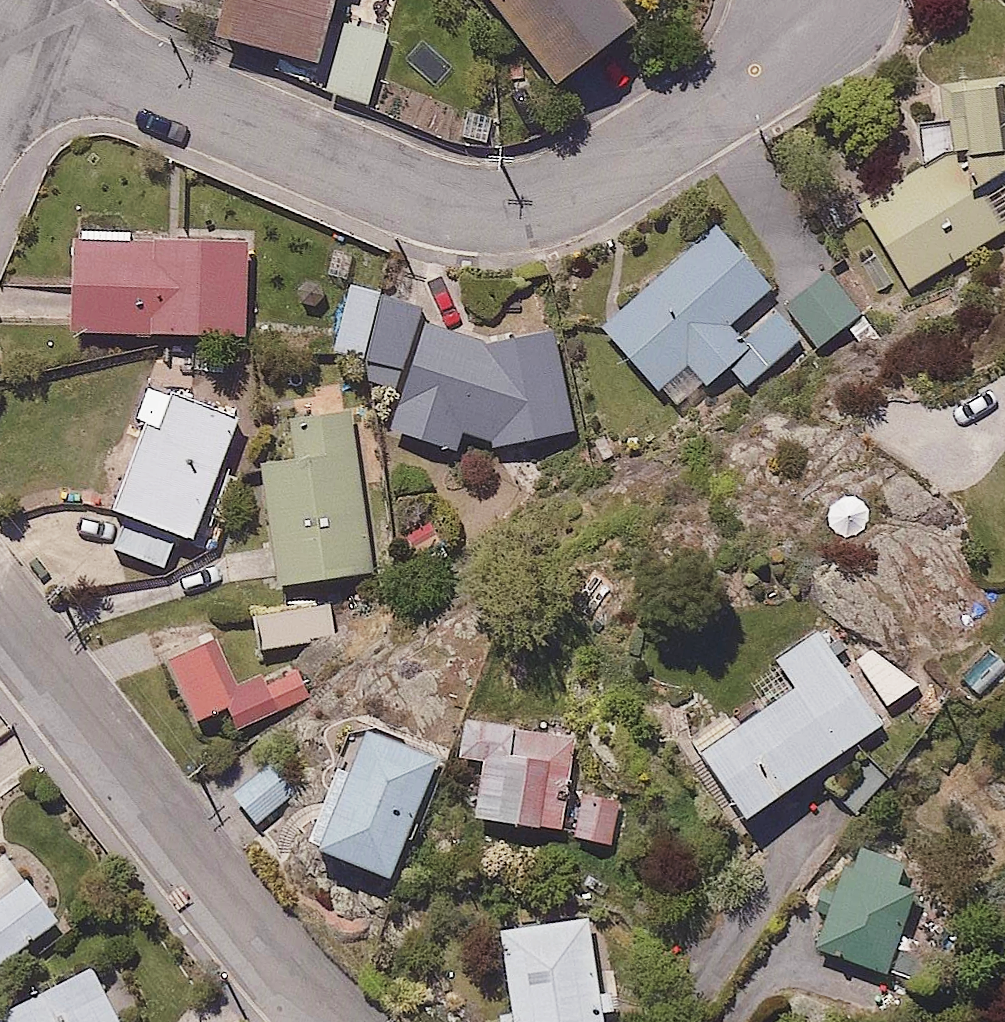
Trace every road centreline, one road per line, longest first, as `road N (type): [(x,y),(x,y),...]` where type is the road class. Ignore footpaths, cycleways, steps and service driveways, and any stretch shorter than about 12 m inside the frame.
road 1 (residential): [(24,28),(409,191),(461,205),(519,205),(570,191),(746,78),(805,0)]
road 2 (residential): [(0,620),(322,1021)]

